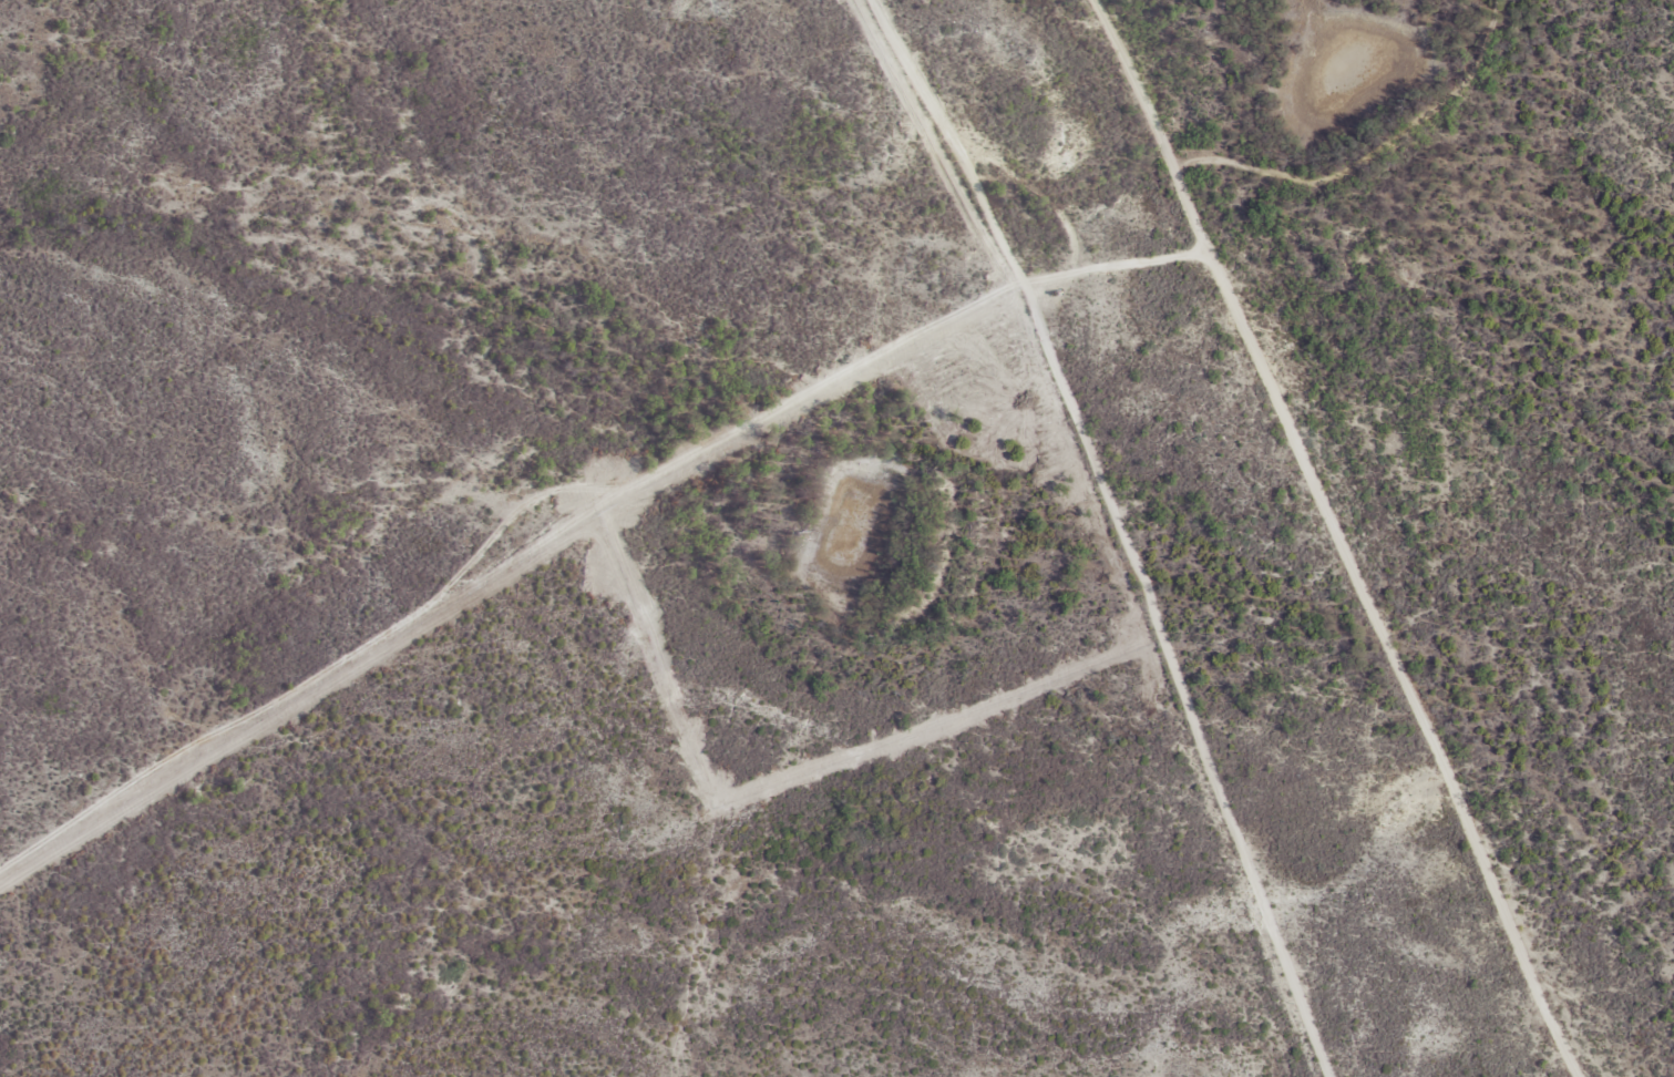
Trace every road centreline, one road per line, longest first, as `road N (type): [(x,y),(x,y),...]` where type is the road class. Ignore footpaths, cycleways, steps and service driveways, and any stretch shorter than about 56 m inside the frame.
road 1 (residential): [(0,870),(338,670),(677,449),(729,431),(1010,293),(1177,260),(1226,268),(1527,926),(1534,974),(1588,1076)]
road 2 (residential): [(1226,268),(1101,0)]

